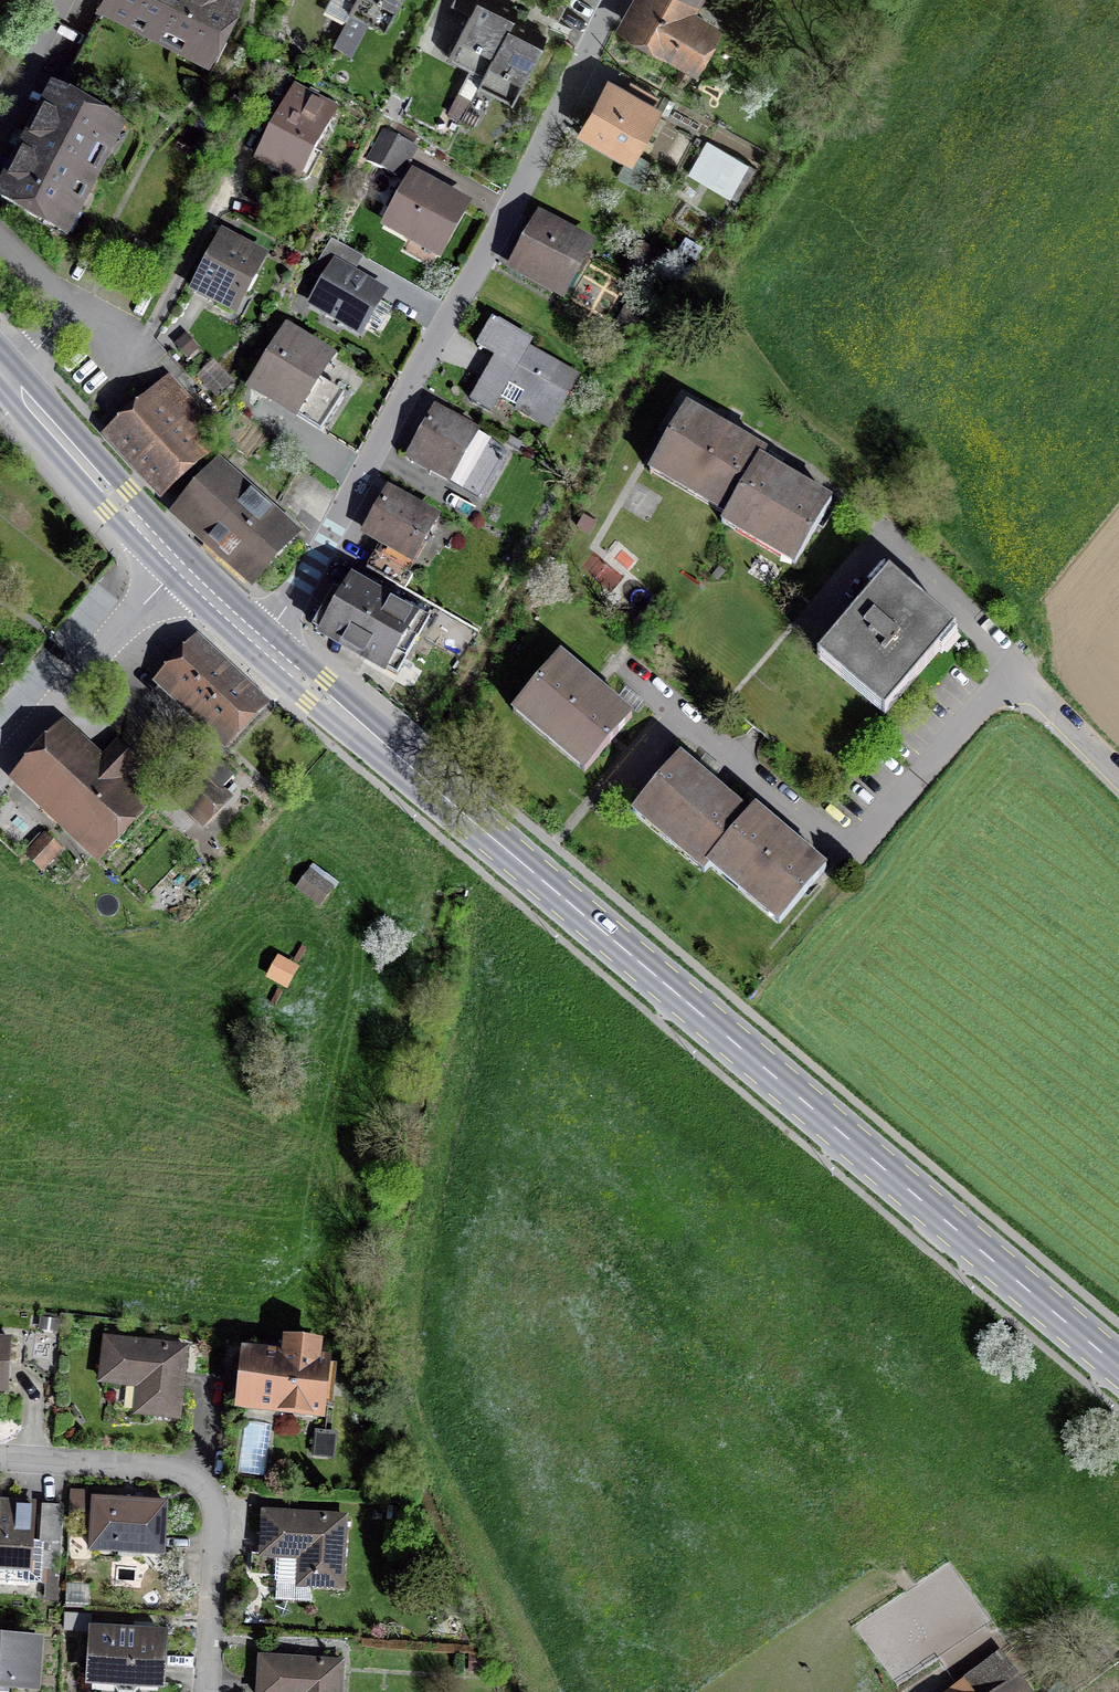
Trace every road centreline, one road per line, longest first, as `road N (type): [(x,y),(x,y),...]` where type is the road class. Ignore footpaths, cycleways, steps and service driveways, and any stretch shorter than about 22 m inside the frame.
road 1 (primary): [(1118,1370),(260,643)]
road 2 (residential): [(616,0),(310,572),(260,643)]
road 3 (residential): [(1010,668),(887,802),(852,828),(800,812),(676,710)]
road 4 (residential): [(0,1458),(172,1469),(206,1486),(216,1546),(209,1691)]
road 5 (residential): [(179,566),(0,769)]
road 6 (primary): [(179,566),(8,380)]
road 7 (track): [(936,1691),(996,1652),(1048,1633),(1092,1642),(1118,1660)]
road 8 (residential): [(8,380),(60,324),(57,292),(0,241)]
road 9 (unclassified): [(1118,780),(1010,668)]
road 10 (residential): [(0,117),(65,0)]

